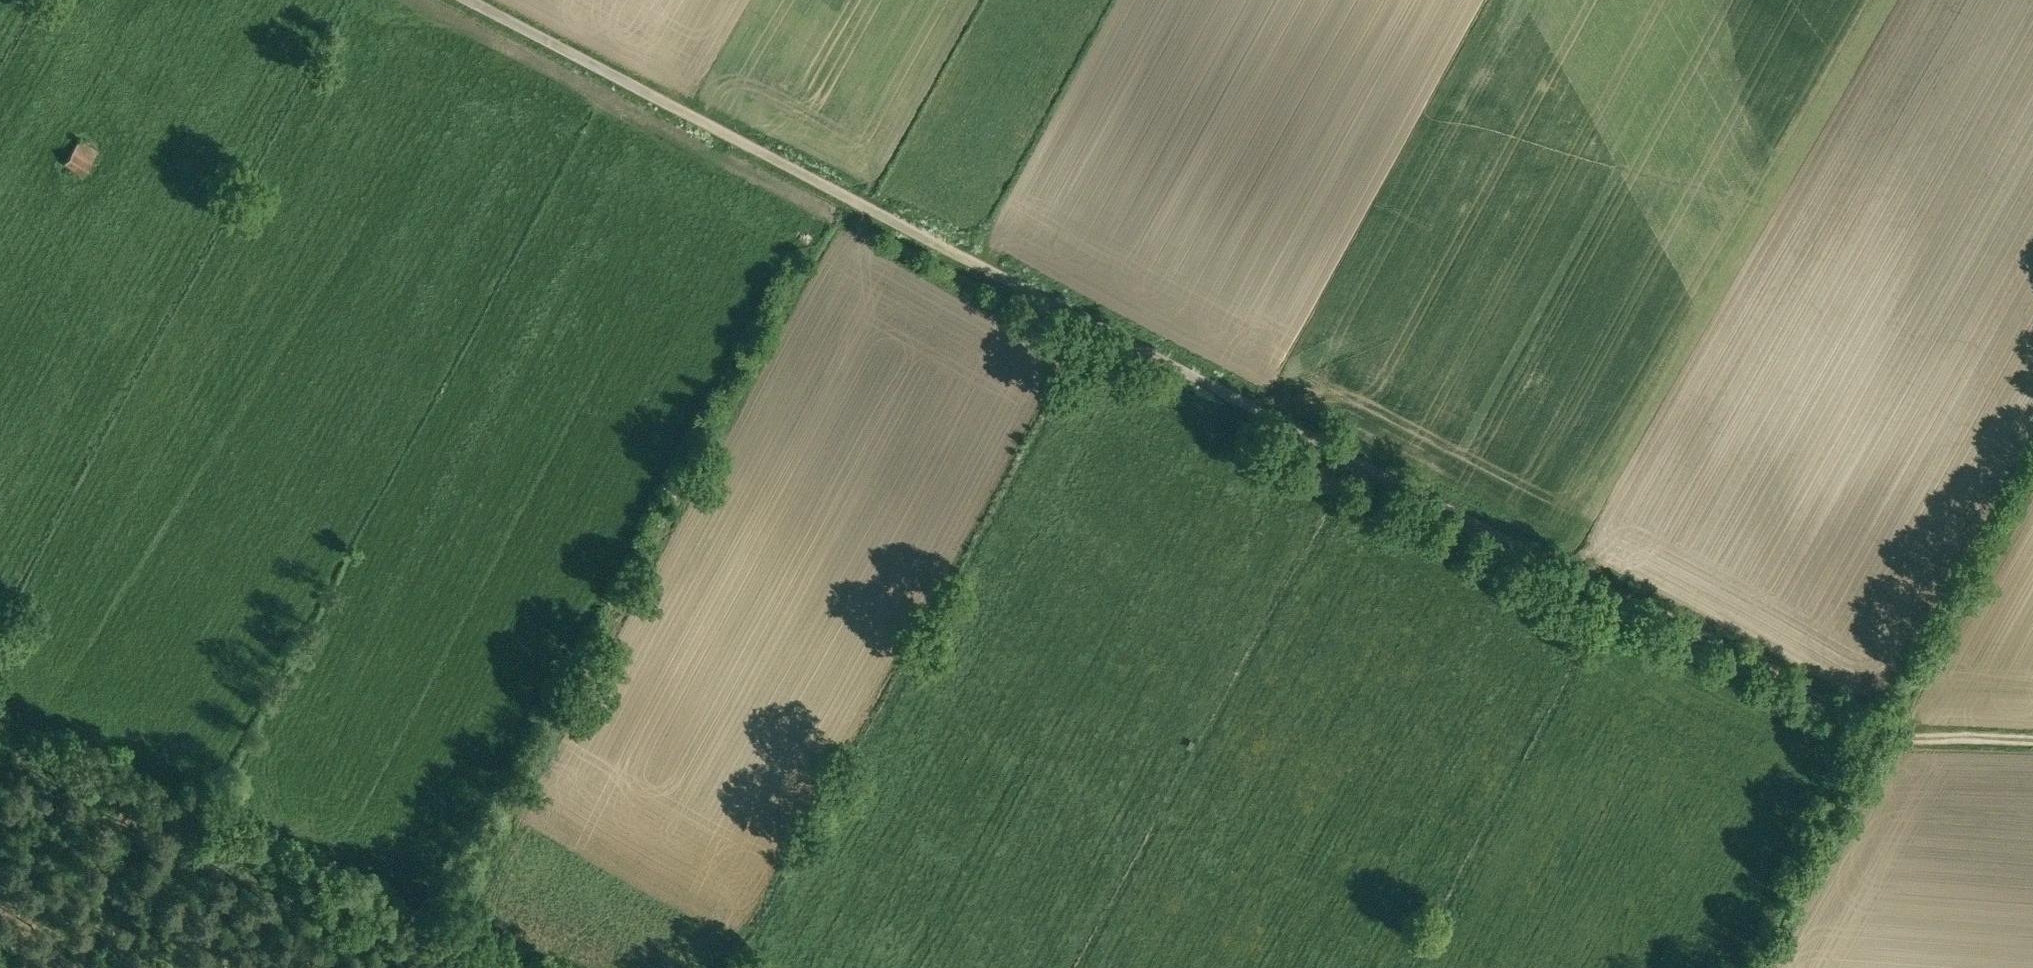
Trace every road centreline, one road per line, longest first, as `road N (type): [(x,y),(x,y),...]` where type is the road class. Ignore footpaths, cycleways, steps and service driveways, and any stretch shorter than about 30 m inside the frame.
road 1 (unclassified): [(464,0),(1594,606)]
road 2 (track): [(2032,748),(1894,741),(1594,606)]

